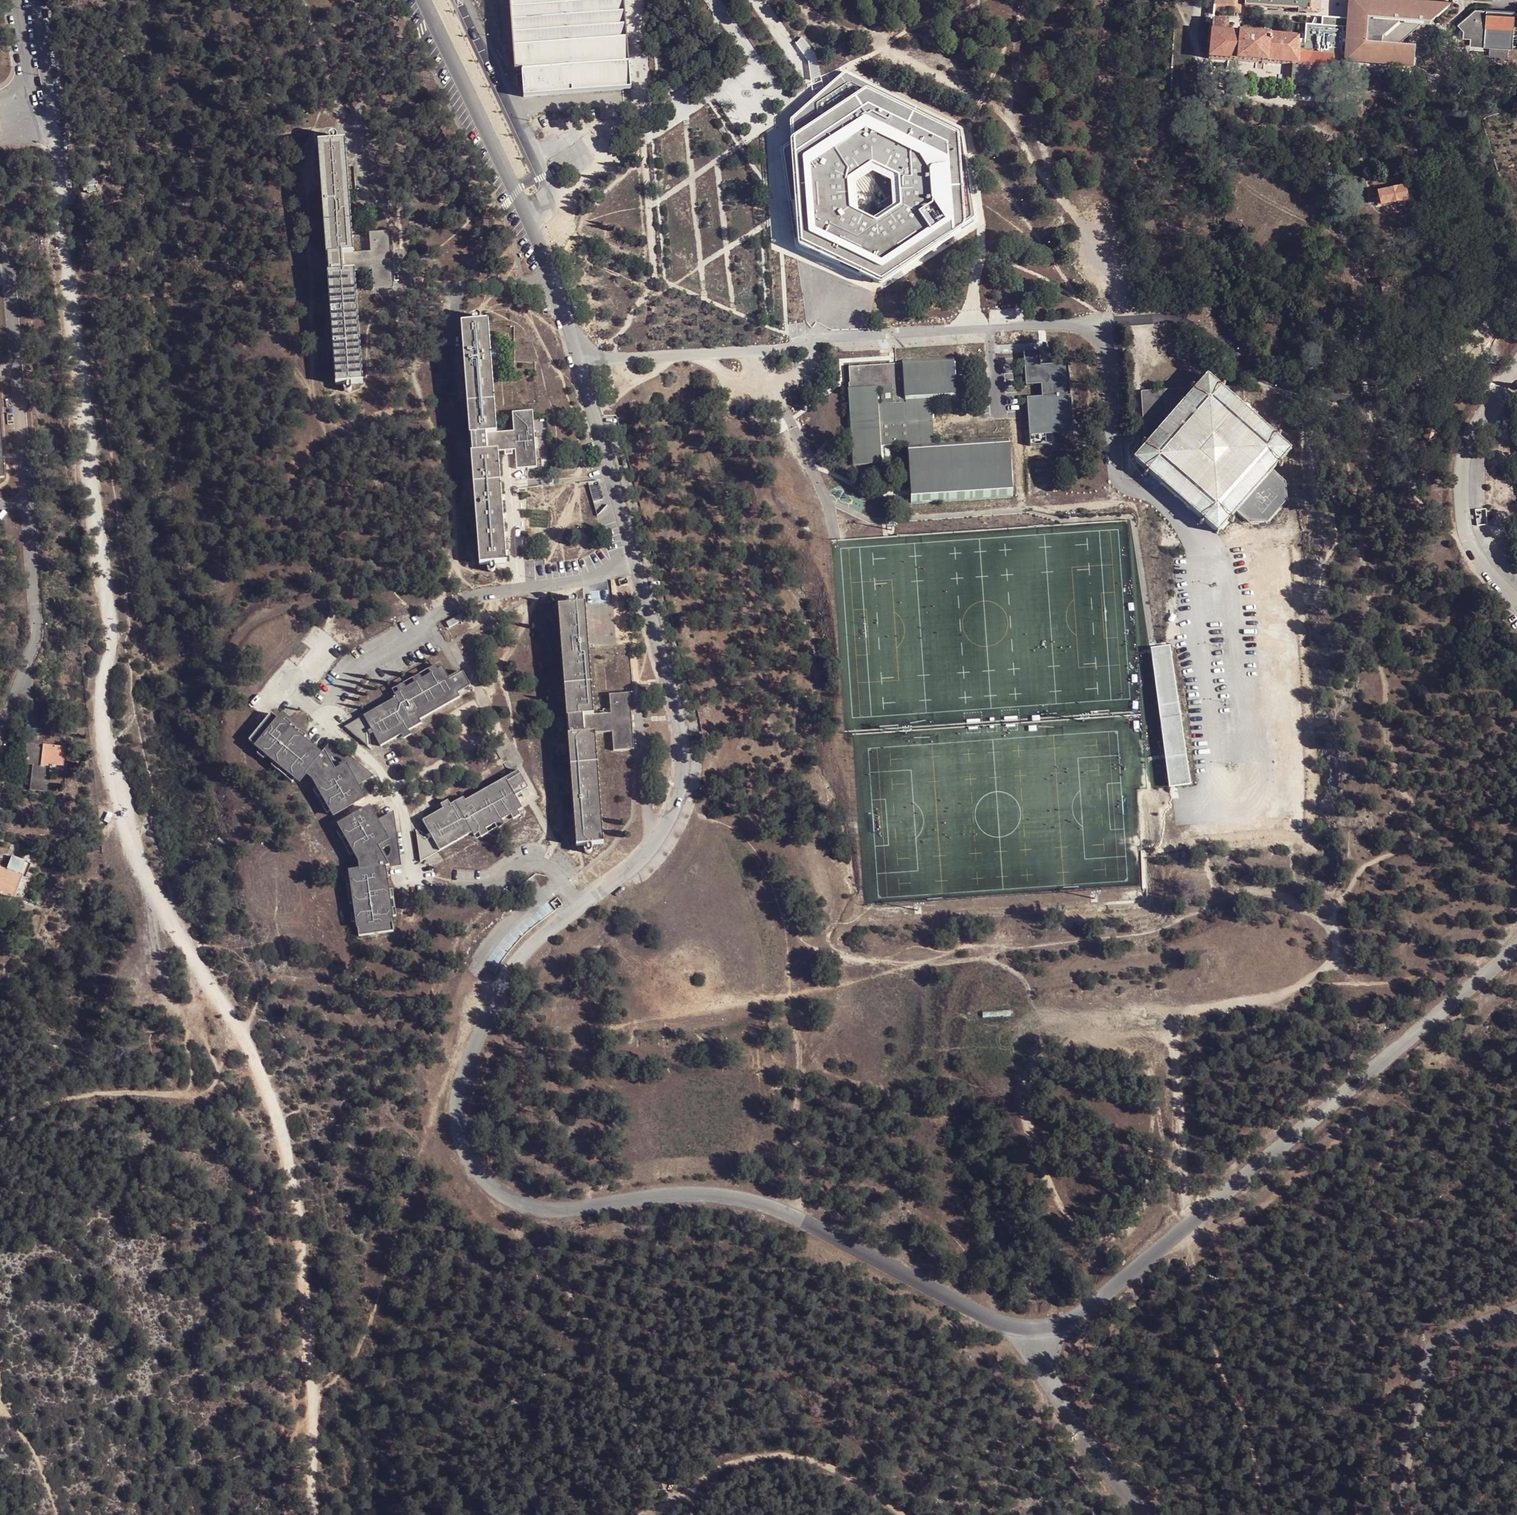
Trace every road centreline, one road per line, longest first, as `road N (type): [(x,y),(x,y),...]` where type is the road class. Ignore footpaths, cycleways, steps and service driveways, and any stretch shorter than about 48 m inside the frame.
road 1 (unclassified): [(582,908),(501,977),(458,1086),(460,1141),(483,1178),(539,1208),(686,1193),(756,1202),(984,1314),(1039,1329)]
road 2 (track): [(61,167),(60,235),(110,617),(105,737),(134,855),(240,1031)]
road 3 (unclassified): [(1039,1329),(1092,1306),(1516,945)]
road 4 (unclassified): [(421,0),(548,275),(633,559)]
road 5 (track): [(1191,1223),(1175,1061),(1182,1020),(1272,1003),(1335,955),(1337,940),(1325,923),(1286,901),(1242,890)]
road 6 (track): [(240,1031),(281,1128),(298,1205),(317,1514)]
road 7 (unclassified): [(633,559),(677,716),(681,774),(656,845),(582,908)]
road 8 (unclassified): [(633,559),(589,579),(473,595),(355,669),(321,719)]
road 9 (track): [(642,1514),(732,1463),(772,1455),(841,1472),(901,1514)]
road 10 (unclassified): [(1516,602),(1475,552),(1462,499),(1470,442),(1516,367)]
road 11 (unclassified): [(1516,1311),(1435,1347),(1392,1514)]
road 12 (unclassified): [(16,0),(42,119),(48,86),(35,0)]
road 13 (unclassified): [(1137,1514),(1054,1386),(1039,1329)]
road 14 (unclassified): [(582,908),(534,861),(486,885),(431,886)]

